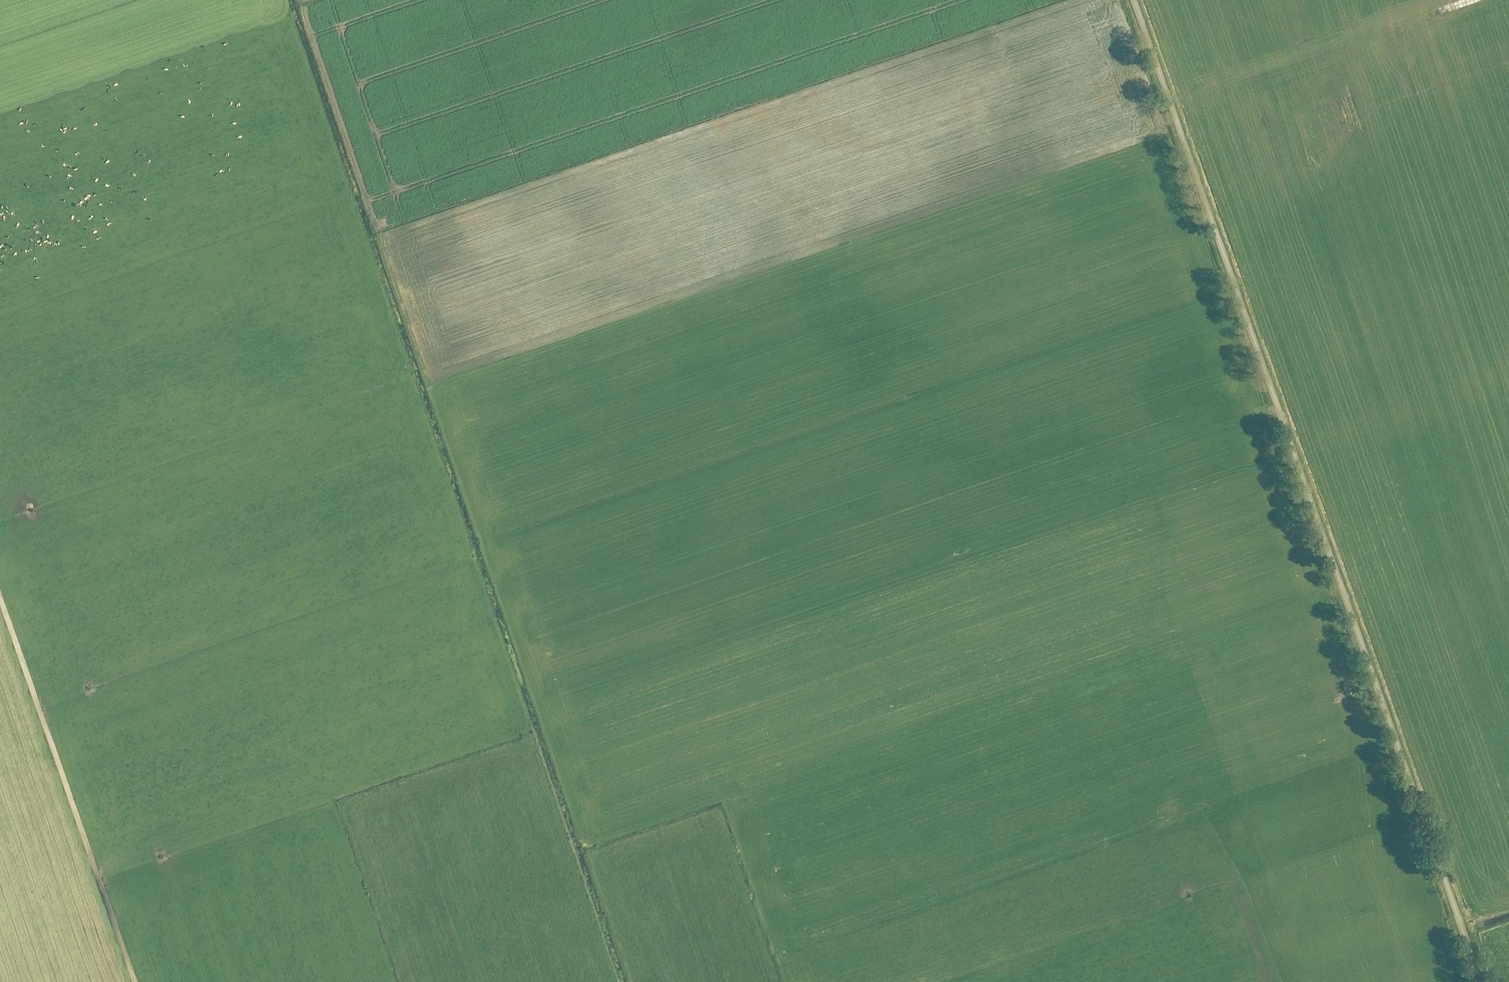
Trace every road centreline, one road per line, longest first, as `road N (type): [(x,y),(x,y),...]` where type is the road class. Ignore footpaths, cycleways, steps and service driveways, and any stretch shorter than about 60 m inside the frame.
road 1 (unclassified): [(1474,981),(1131,0)]

